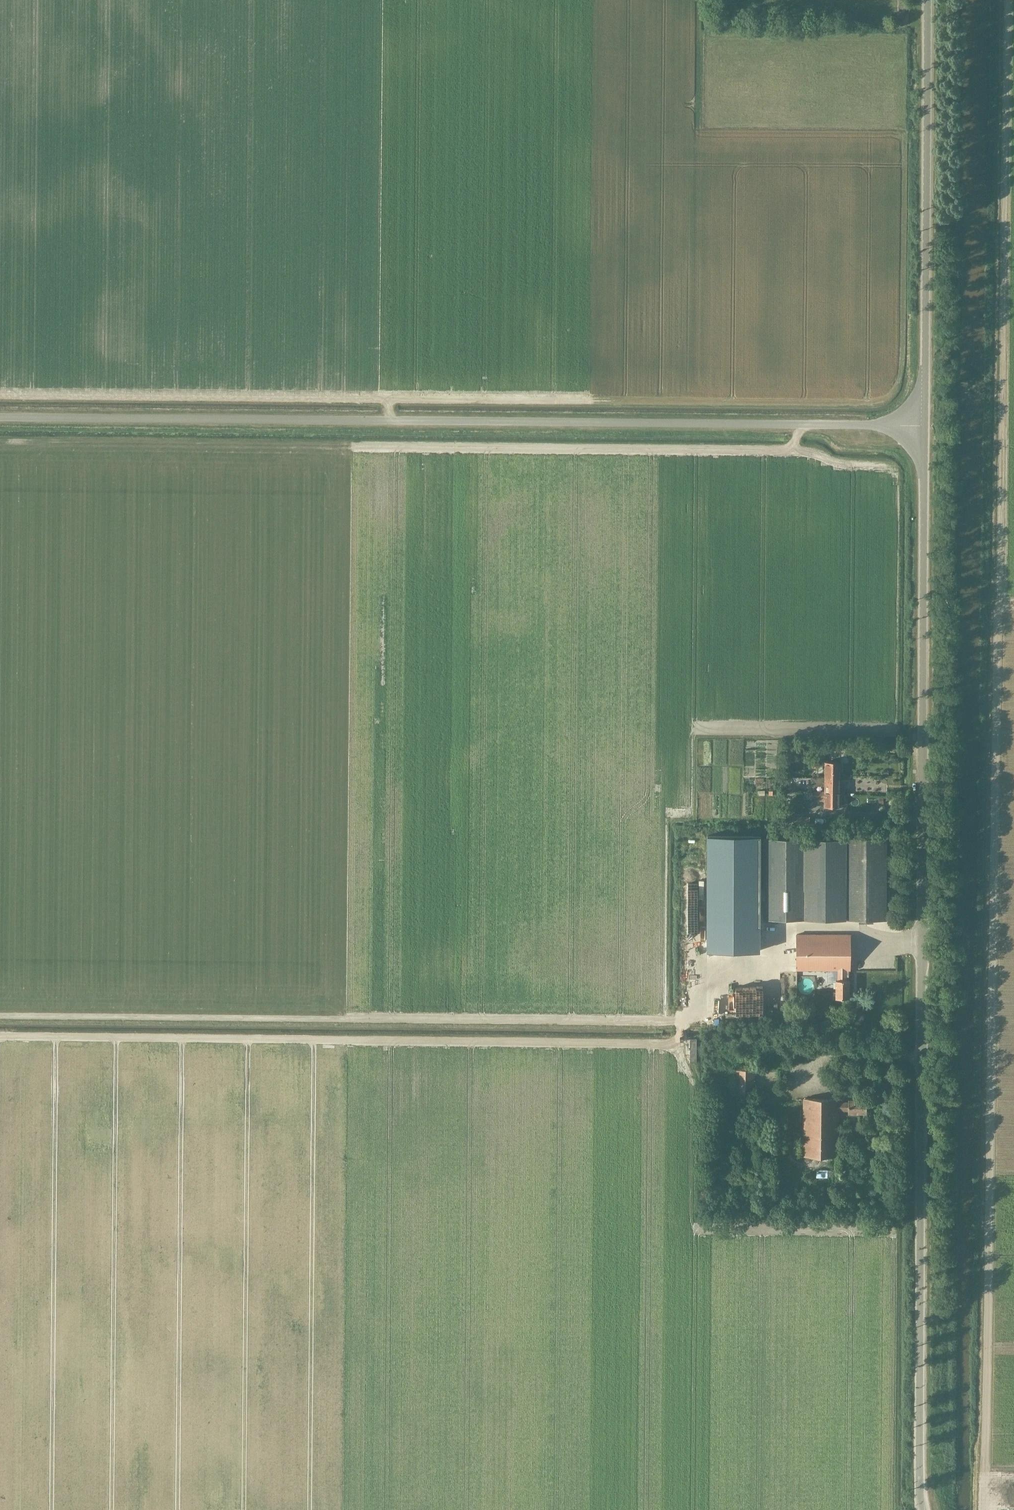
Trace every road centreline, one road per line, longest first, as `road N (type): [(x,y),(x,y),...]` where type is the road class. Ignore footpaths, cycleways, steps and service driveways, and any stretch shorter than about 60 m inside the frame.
road 1 (unclassified): [(921,1509),(924,426)]
road 2 (unclassified): [(0,417),(924,426)]
road 3 (unclassified): [(924,426),(928,0)]

